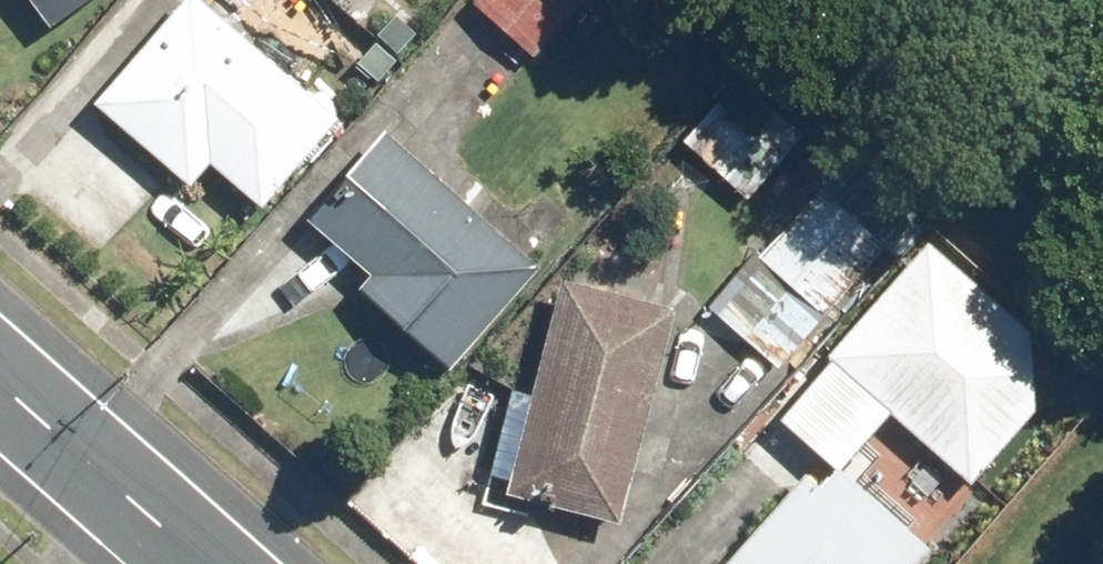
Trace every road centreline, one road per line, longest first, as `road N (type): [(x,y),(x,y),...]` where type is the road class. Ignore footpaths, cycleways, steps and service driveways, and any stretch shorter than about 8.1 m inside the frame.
road 1 (secondary): [(207,563),(0,379)]

